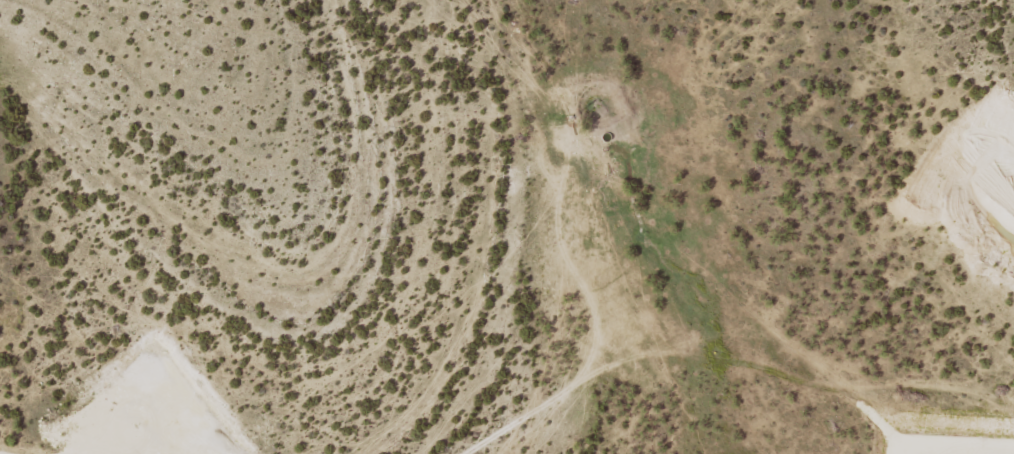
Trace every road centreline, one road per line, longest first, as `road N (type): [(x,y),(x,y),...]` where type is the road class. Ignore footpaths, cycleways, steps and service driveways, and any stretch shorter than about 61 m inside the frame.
road 1 (track): [(1013,426),(805,307),(695,307),(504,362),(314,398),(189,392),(0,347)]
road 2 (track): [(555,453),(574,354),(634,195),(687,189),(805,307)]

